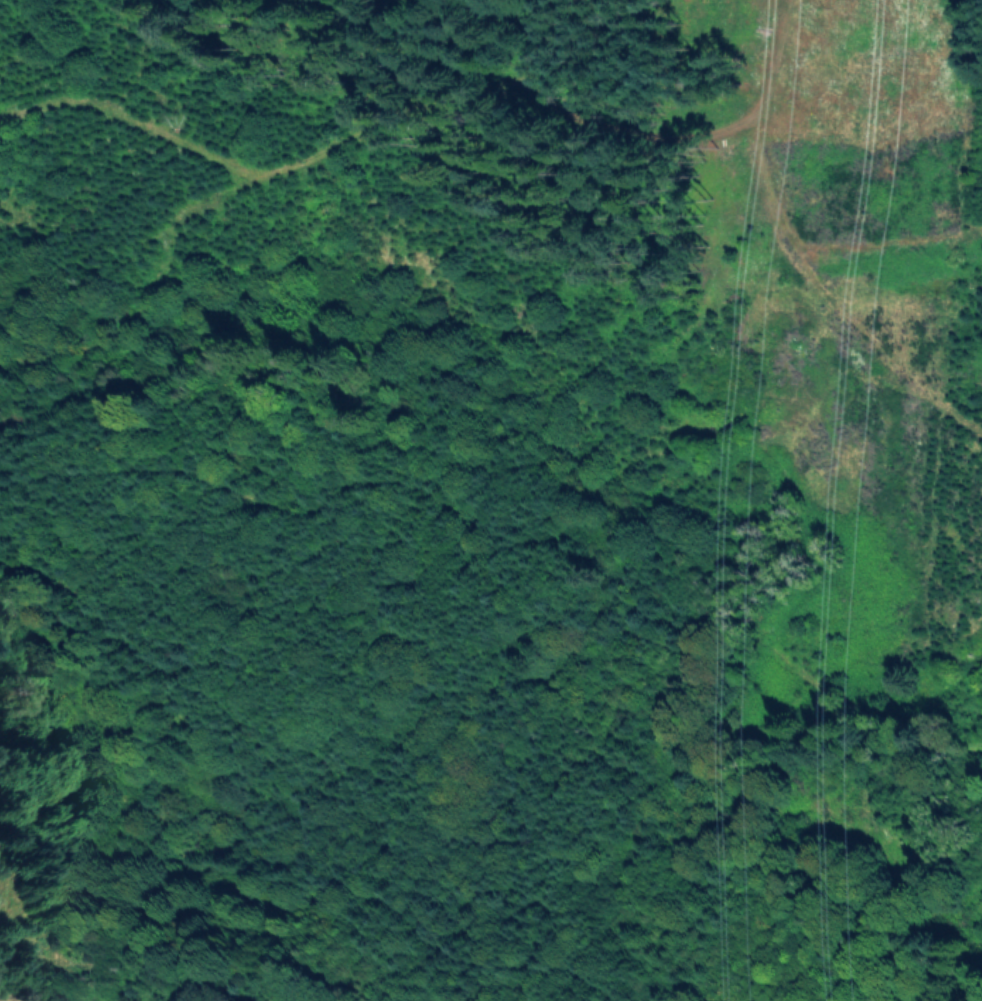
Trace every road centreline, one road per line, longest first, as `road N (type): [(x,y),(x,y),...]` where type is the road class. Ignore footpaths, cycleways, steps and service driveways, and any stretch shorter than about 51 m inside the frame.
road 1 (track): [(0,498),(90,475),(204,474),(244,493),(318,510),(361,484),(402,481),(482,527),(589,563),(638,609),(805,681),(917,749),(943,780),(973,799),(981,795)]
road 2 (track): [(0,120),(83,103),(241,174),(273,176),(479,73),(524,81),(593,121),(631,130),(698,134),(755,116)]
road 3 (track): [(981,434),(936,401),(830,298),(794,253),(768,195),(751,153),(753,124),(791,0)]
road 4 (track): [(626,1000),(592,984),(452,948),(366,900),(304,888)]
road 5 (track): [(794,253),(981,230)]

